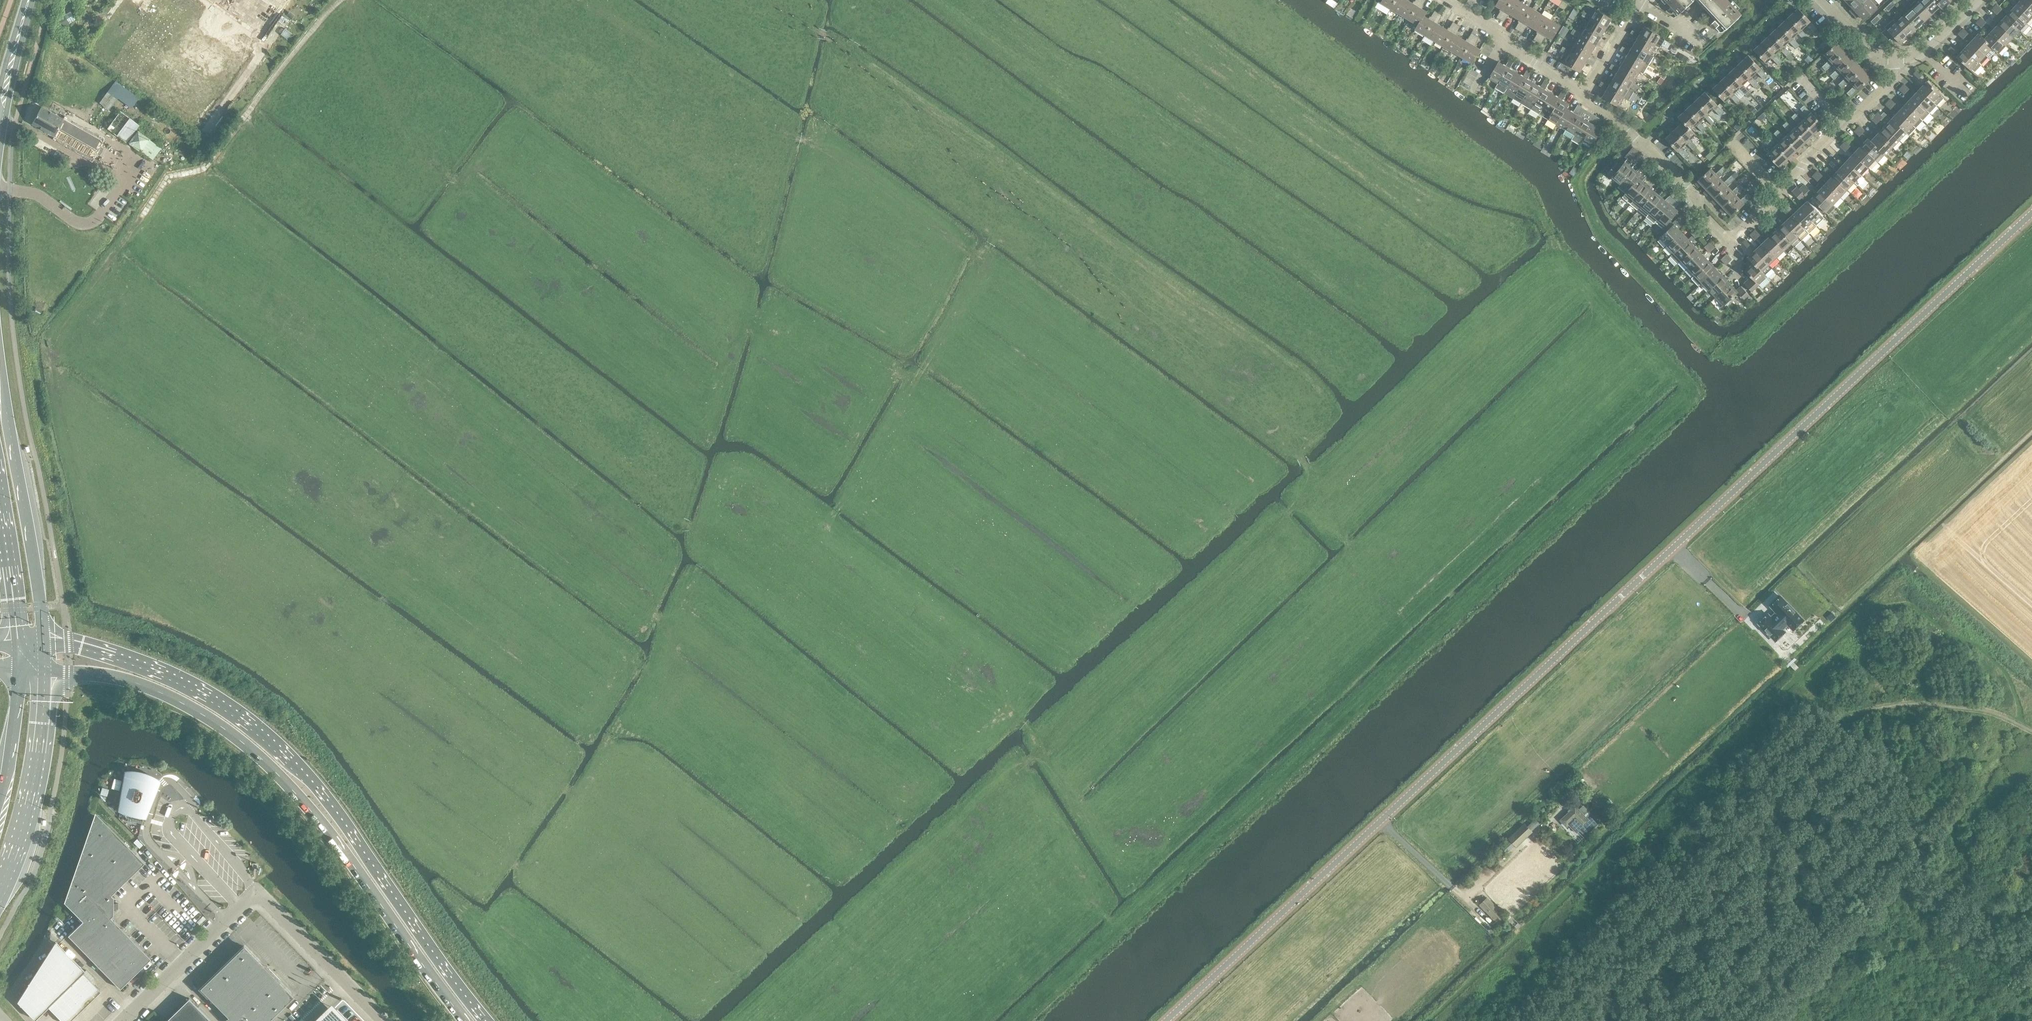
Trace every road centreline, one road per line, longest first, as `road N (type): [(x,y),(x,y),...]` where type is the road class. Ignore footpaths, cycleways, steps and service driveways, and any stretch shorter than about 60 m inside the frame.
road 1 (tertiary): [(1167,1020),(2031,214)]
road 2 (primary): [(483,1020),(320,795),(269,746),(190,691),(44,642)]
road 3 (primary): [(45,672),(142,688),(249,748),(318,821),(464,1020)]
road 4 (residential): [(1623,126),(1698,199),(1729,243),(1895,79),(1895,59)]
road 5 (primary): [(44,642),(0,342)]
road 6 (primary): [(0,889),(28,806),(45,672)]
road 7 (unclassified): [(124,1020),(255,888)]
road 8 (unclassified): [(255,888),(382,1020)]
road 9 (residential): [(1584,94),(1449,0)]
road 10 (primary): [(0,152),(23,18)]
road 11 (primary): [(0,515),(15,643)]
road 12 (primary): [(15,669),(0,796)]

